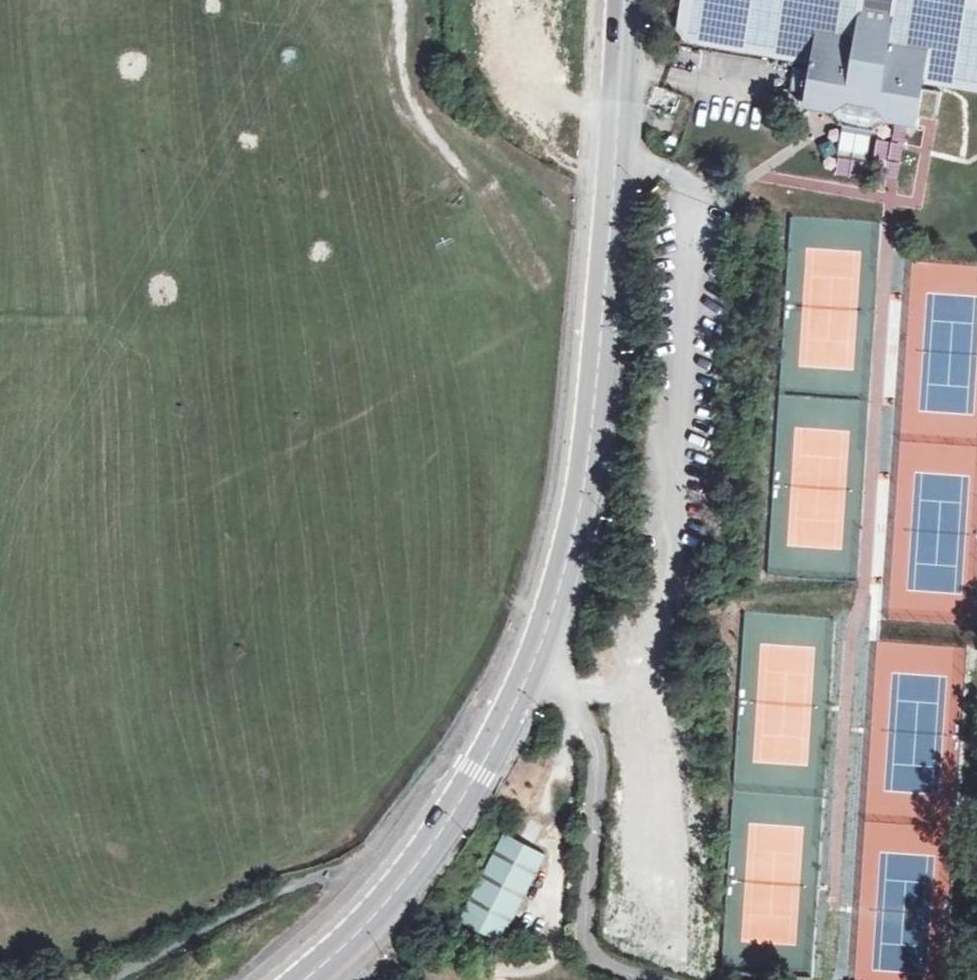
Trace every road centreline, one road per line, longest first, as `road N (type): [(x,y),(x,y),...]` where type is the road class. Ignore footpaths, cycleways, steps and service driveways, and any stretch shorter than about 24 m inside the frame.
road 1 (secondary): [(624,0),(585,486),(543,643),(440,826),(368,922),(299,979)]
road 2 (track): [(399,0),(405,98),(454,163)]

